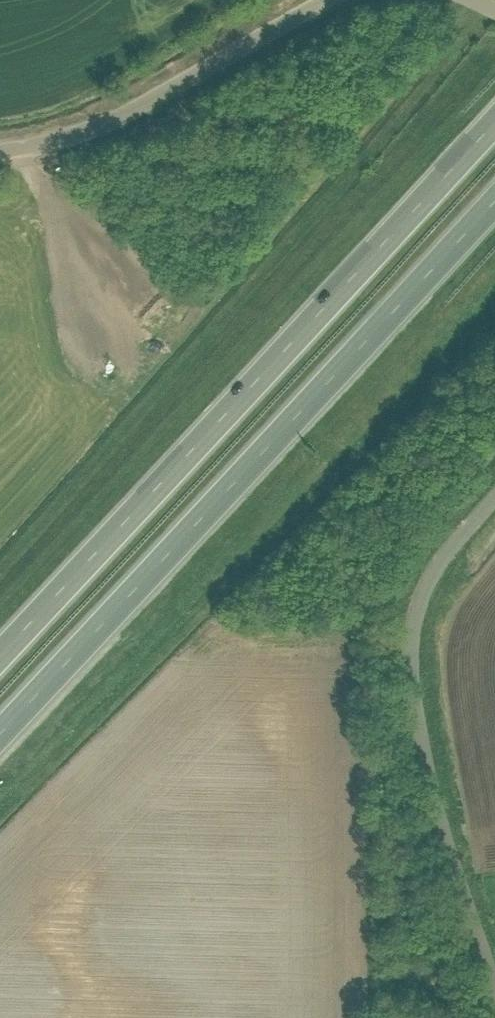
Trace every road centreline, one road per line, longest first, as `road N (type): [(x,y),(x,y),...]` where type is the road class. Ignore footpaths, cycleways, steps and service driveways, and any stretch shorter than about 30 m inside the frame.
road 1 (trunk): [(494,122),(0,655)]
road 2 (trunk): [(0,734),(494,201)]
road 3 (unclassified): [(494,980),(436,806),(411,647),(414,614),(433,571),(494,498)]
road 4 (unclassified): [(324,0),(99,125),(0,152)]

